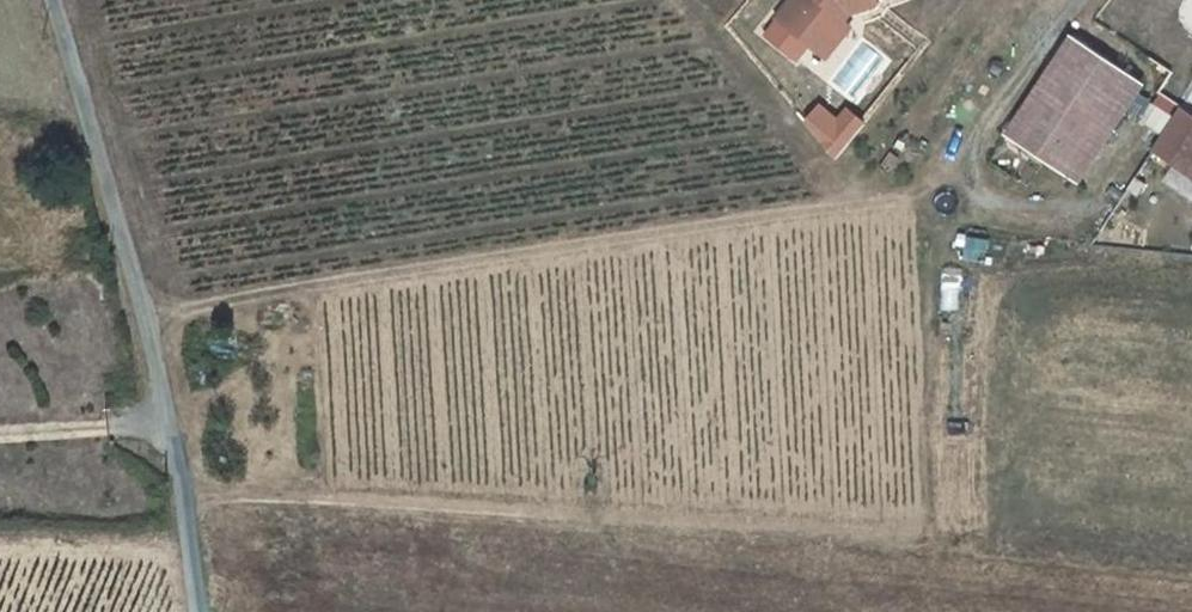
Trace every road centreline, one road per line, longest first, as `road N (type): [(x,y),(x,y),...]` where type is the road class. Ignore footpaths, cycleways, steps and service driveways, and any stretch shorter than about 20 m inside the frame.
road 1 (track): [(989,202),(858,205),(148,314)]
road 2 (unclassified): [(202,611),(148,314),(52,0)]
road 3 (unclassified): [(1191,231),(989,202)]

